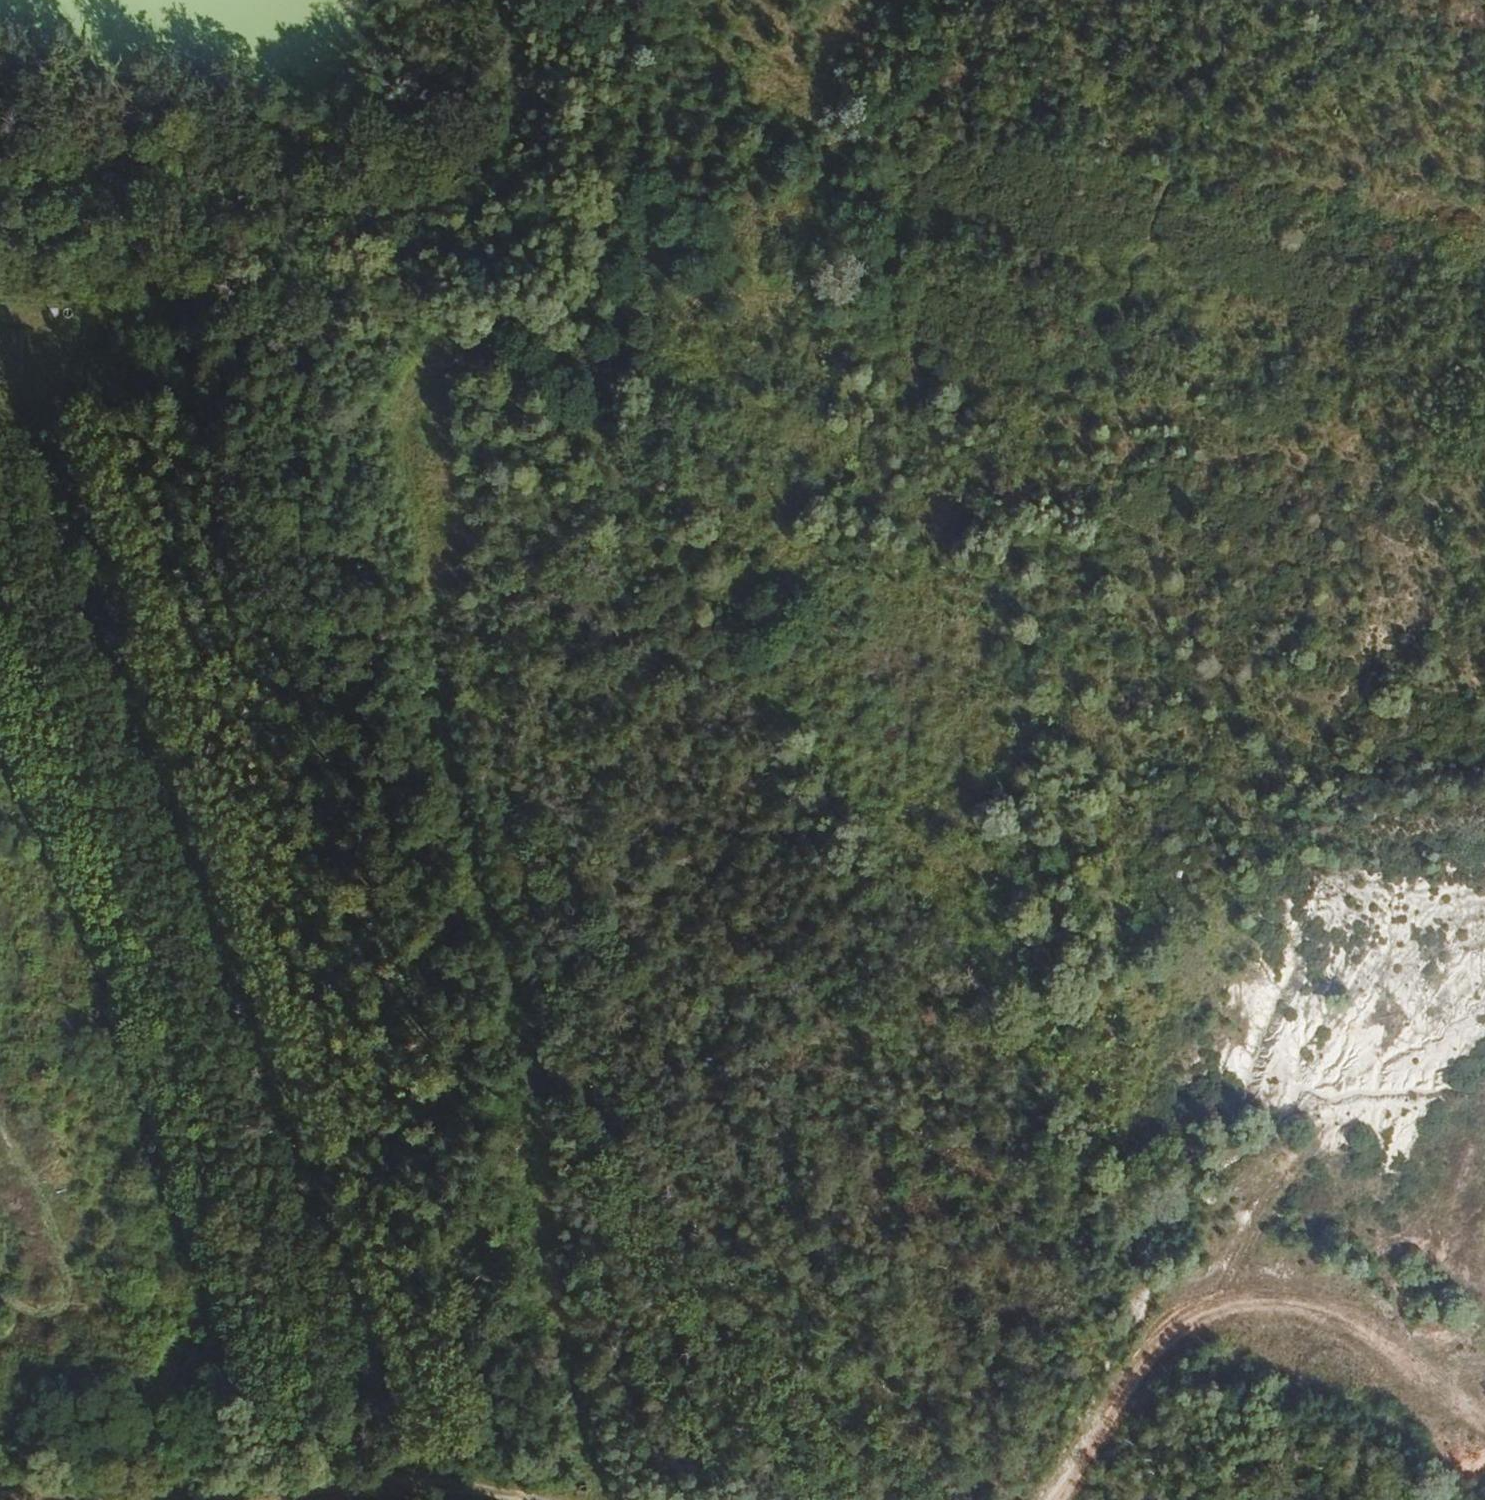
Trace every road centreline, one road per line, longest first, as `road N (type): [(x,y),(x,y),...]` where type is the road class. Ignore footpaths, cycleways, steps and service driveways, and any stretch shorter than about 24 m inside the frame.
road 1 (track): [(297,1499),(414,1480),(516,1487),(541,1499)]

